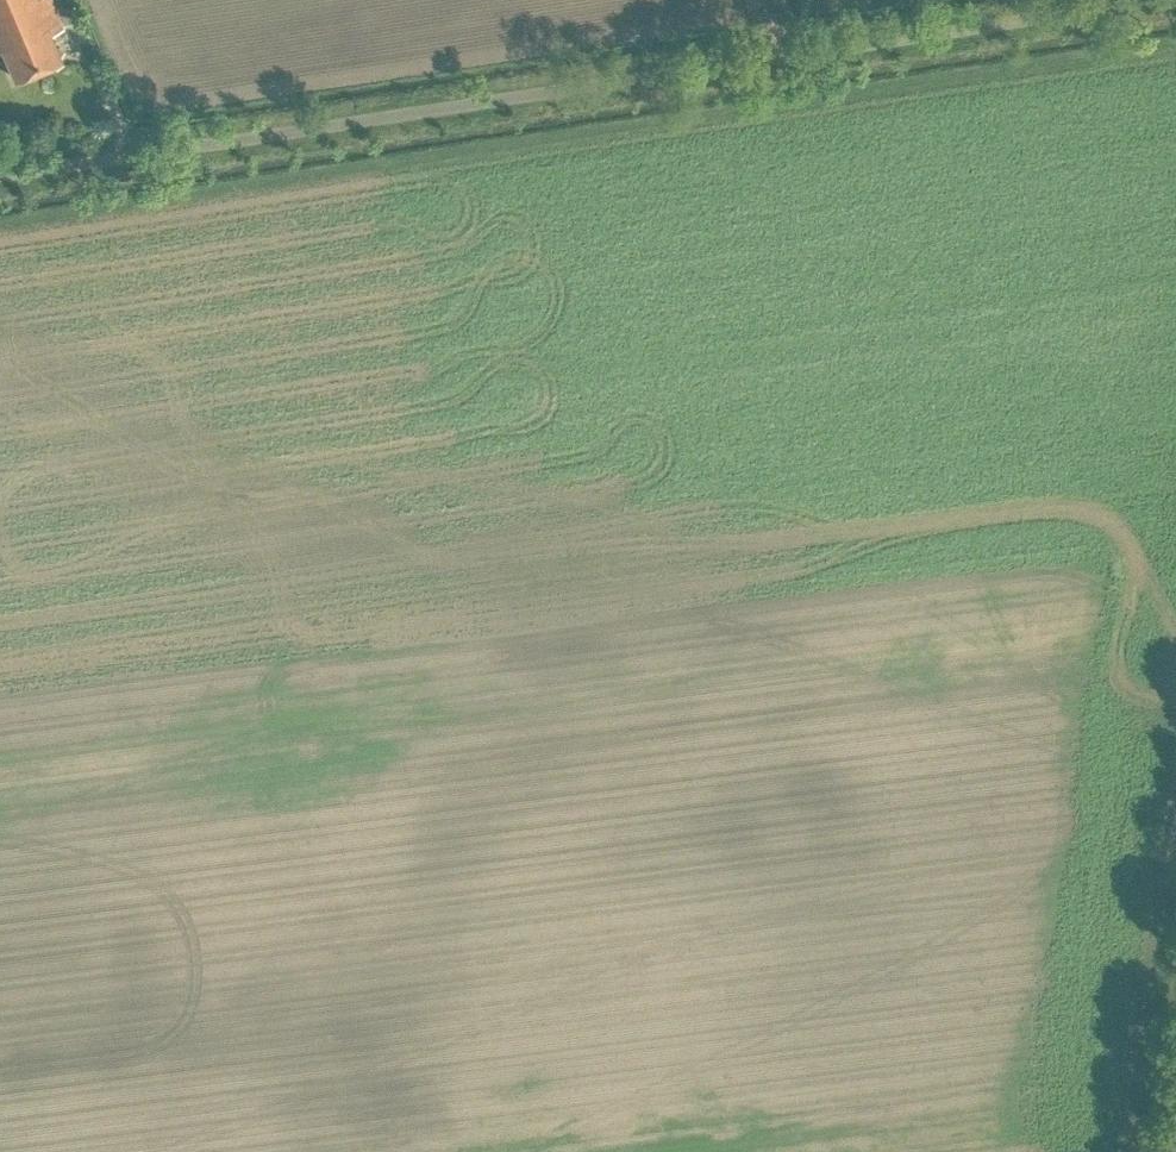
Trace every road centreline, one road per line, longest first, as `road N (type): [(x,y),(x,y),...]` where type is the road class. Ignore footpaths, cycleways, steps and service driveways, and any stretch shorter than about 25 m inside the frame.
road 1 (unclassified): [(0,174),(1148,0)]

